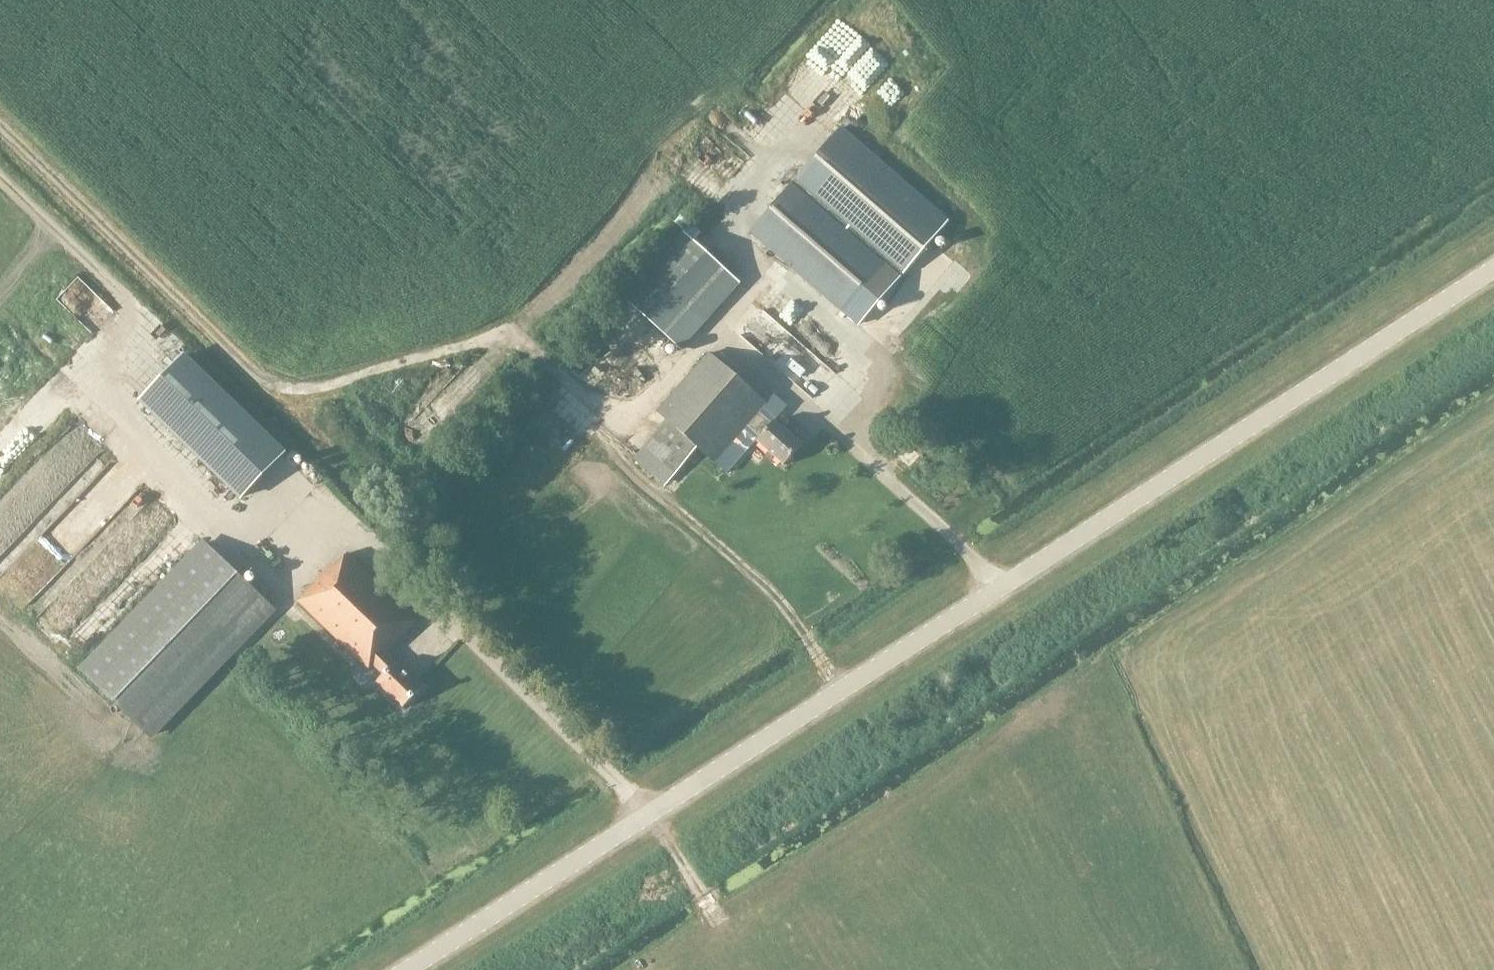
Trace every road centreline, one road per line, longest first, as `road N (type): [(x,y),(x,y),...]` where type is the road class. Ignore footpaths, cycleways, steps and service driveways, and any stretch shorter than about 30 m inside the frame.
road 1 (tertiary): [(409,969),(1493,269)]

